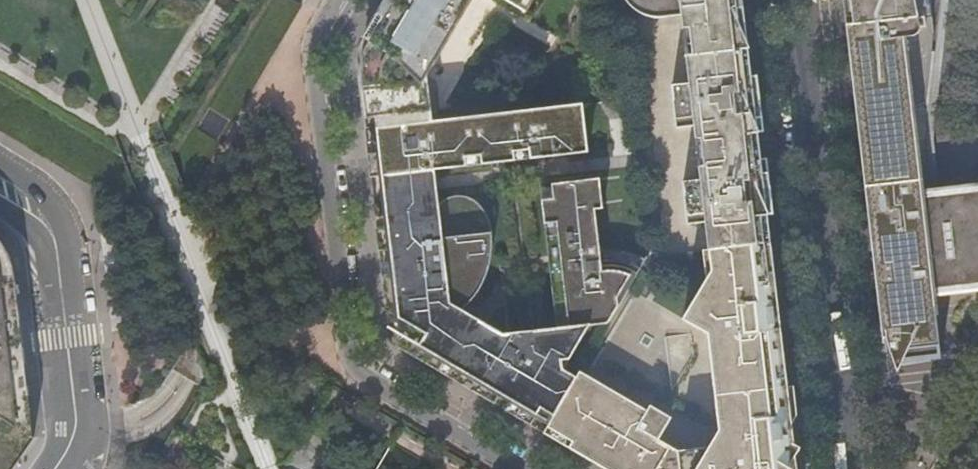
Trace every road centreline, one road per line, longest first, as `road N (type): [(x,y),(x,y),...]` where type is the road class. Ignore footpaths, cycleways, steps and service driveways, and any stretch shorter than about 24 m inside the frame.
road 1 (residential): [(334,0),(313,55),(353,361),(522,468)]
road 2 (tertiary): [(794,0),(850,468)]
road 3 (residential): [(54,468),(78,428),(55,240)]

